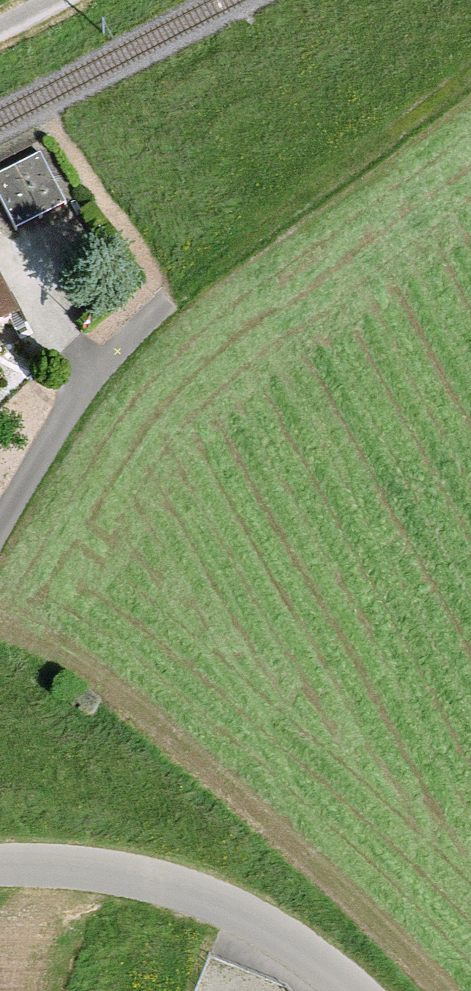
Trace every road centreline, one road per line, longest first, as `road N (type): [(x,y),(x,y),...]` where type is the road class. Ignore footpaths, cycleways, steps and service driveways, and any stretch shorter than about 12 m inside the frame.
road 1 (unclassified): [(352,990),(292,941),(199,894),(89,868),(0,867)]
road 2 (residential): [(0,531),(79,392),(164,299)]

